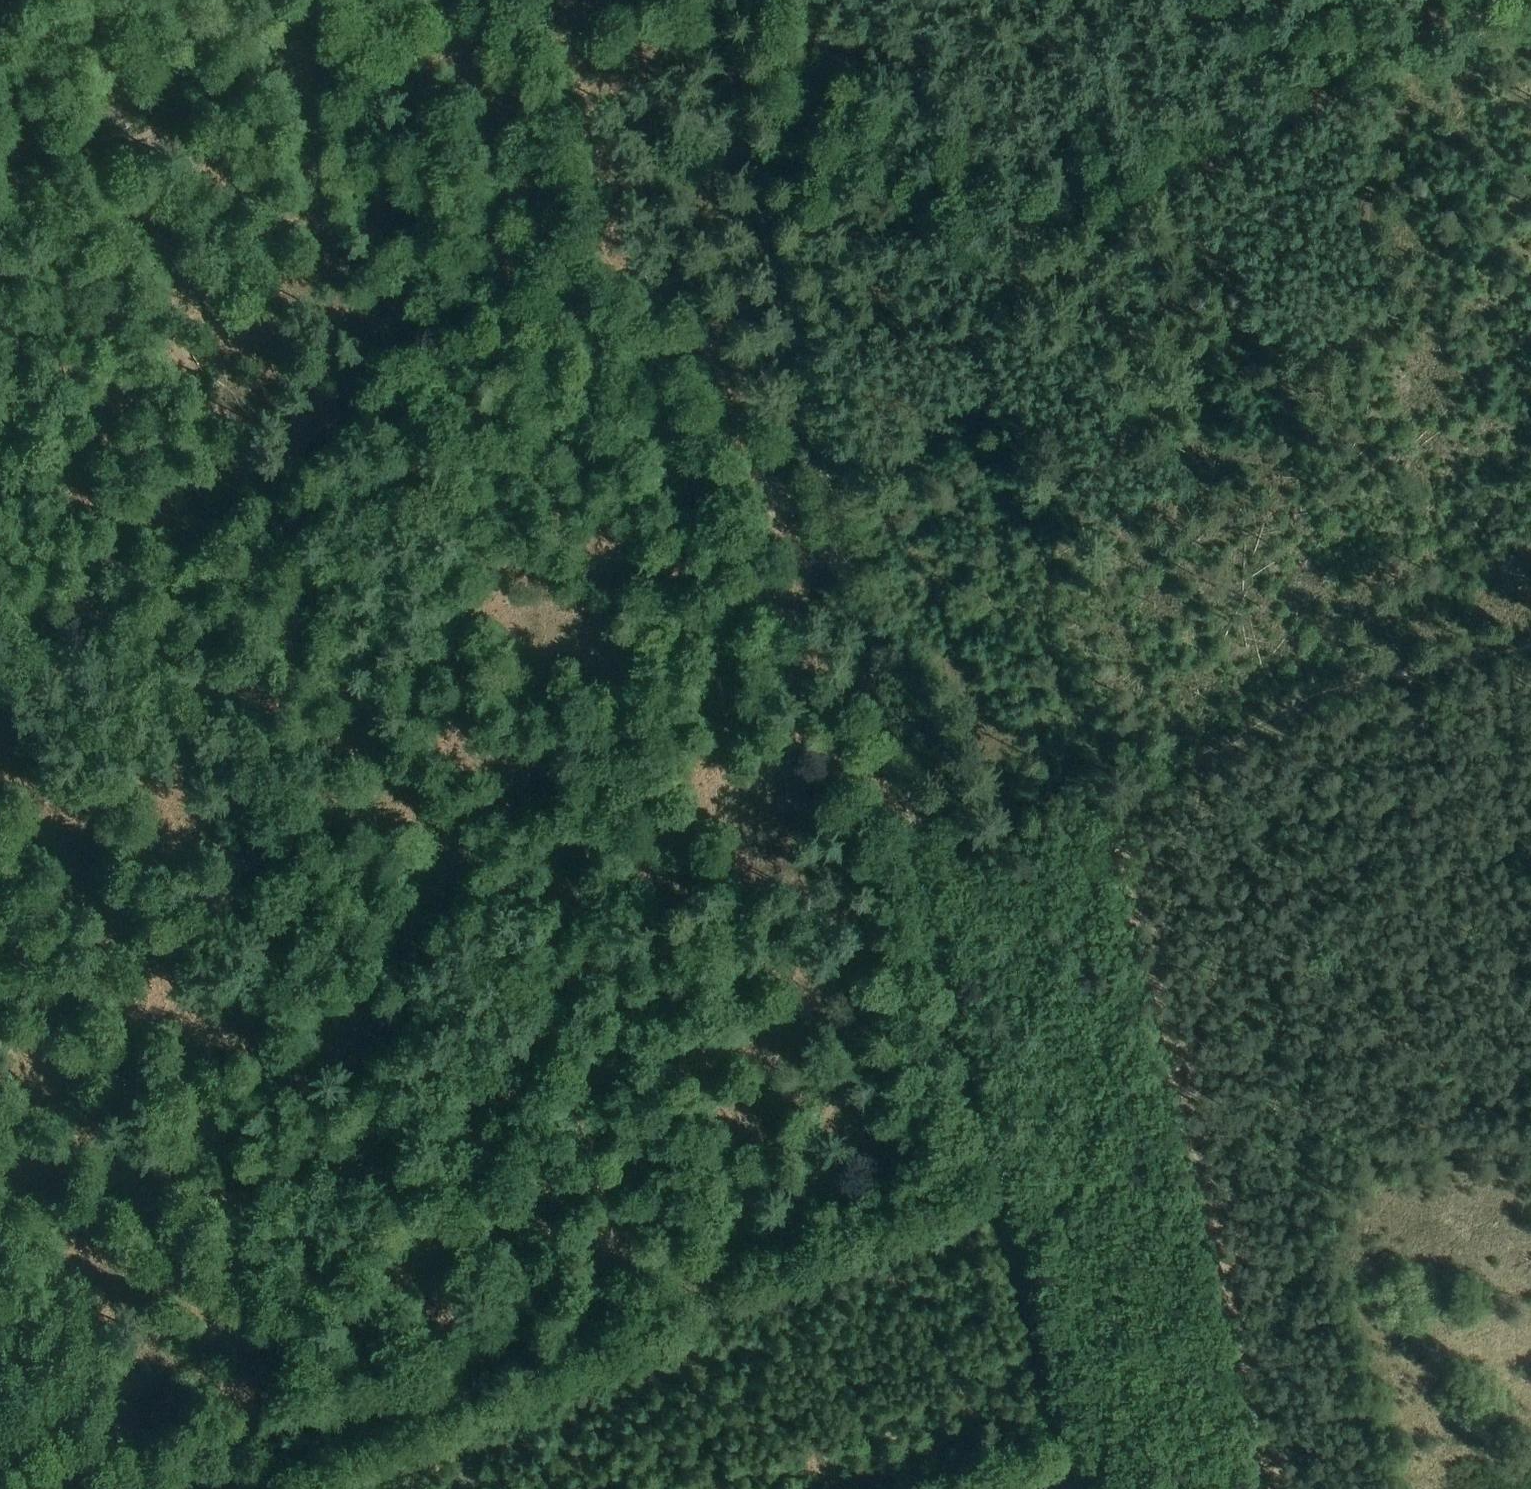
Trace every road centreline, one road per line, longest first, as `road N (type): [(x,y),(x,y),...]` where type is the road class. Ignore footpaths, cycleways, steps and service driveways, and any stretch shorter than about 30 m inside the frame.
road 1 (track): [(933,910),(763,1249),(725,1281),(249,1488)]
road 2 (track): [(933,910),(708,0)]
road 3 (track): [(1530,640),(1406,668),(1286,718),(981,862),(944,889),(933,910)]
road 4 (track): [(1064,1424),(933,910)]
road 5 (track): [(423,0),(0,203)]

